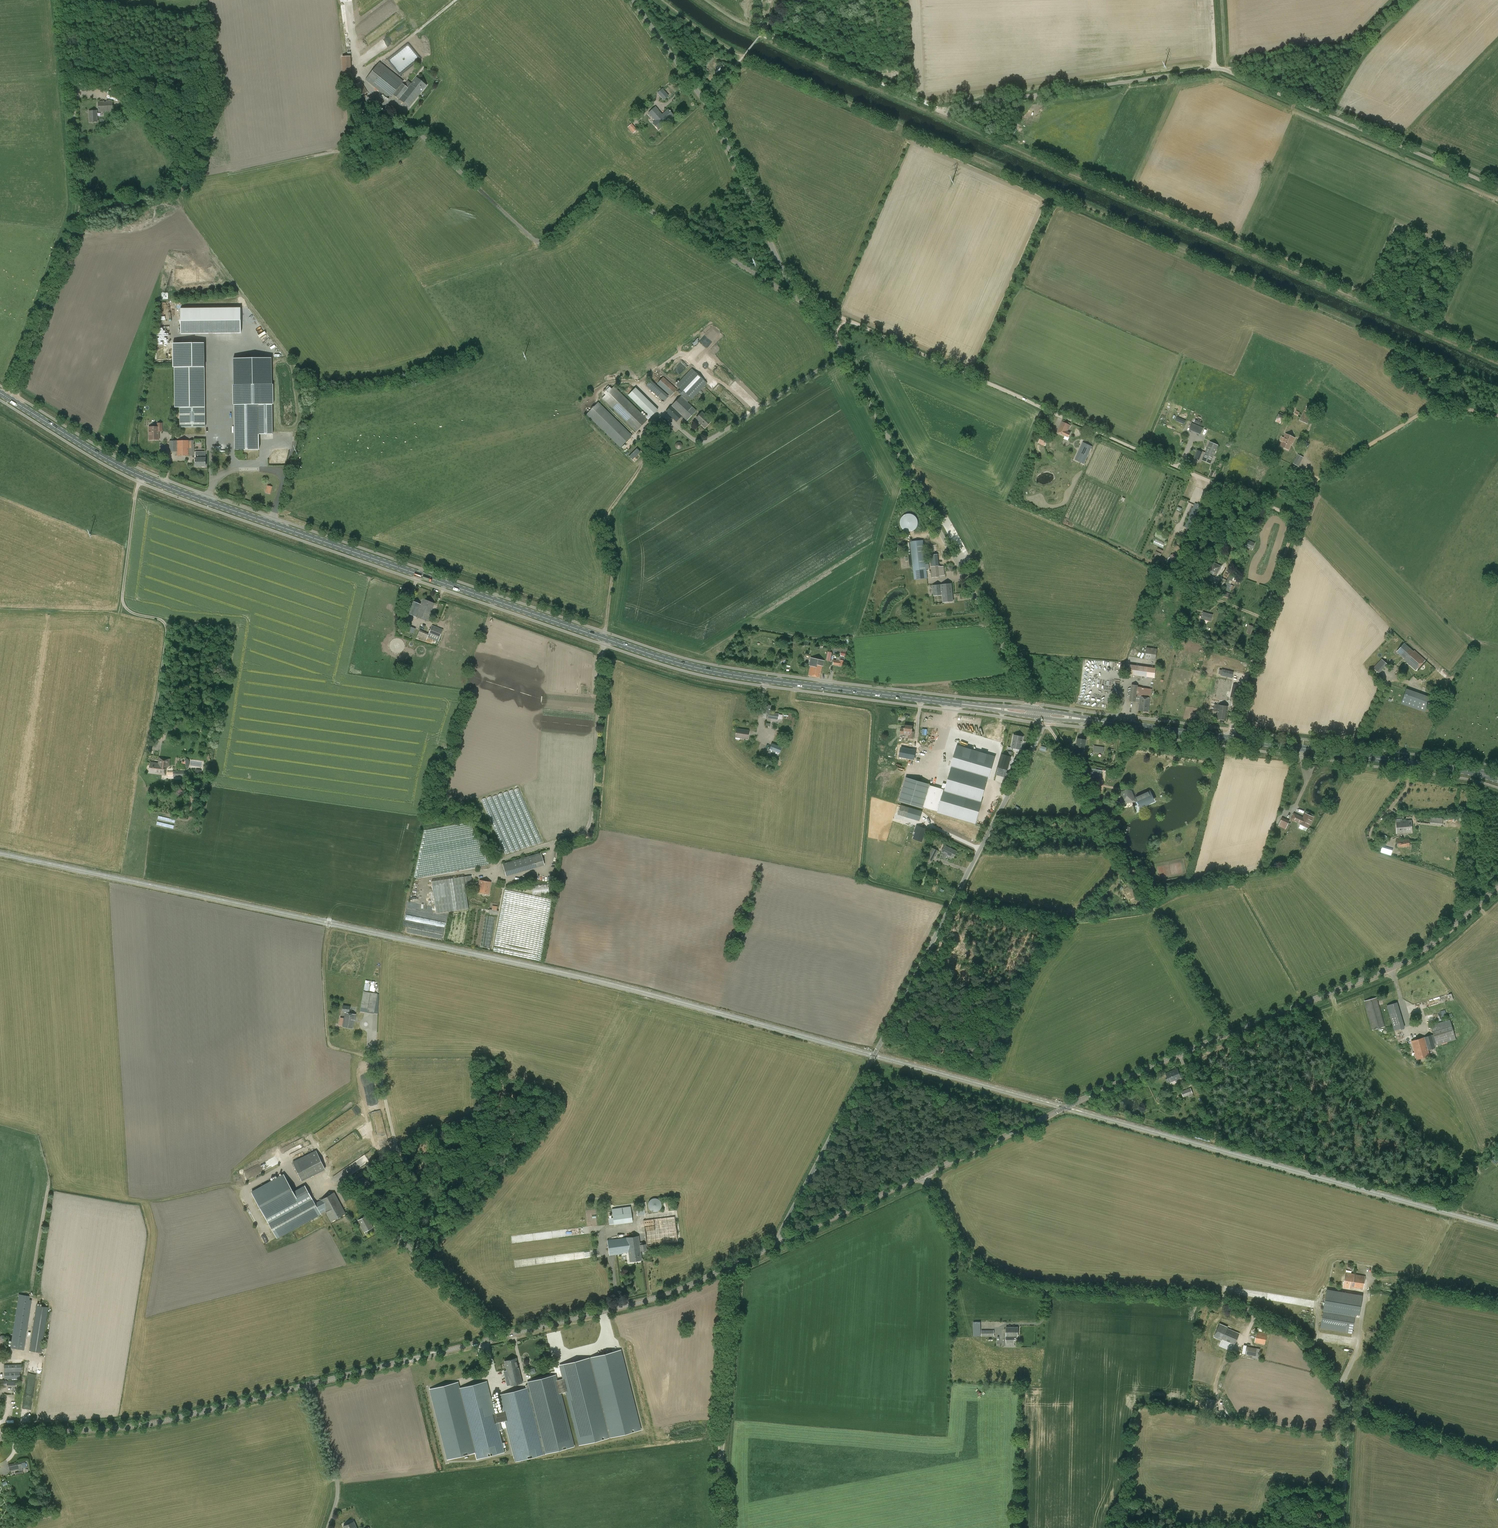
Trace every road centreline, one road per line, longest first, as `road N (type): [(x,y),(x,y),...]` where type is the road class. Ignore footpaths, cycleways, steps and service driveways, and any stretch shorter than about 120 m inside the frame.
road 1 (primary): [(1040,713),(671,660),(155,481),(0,393)]
road 2 (unclassified): [(1040,713),(834,340),(784,273),(705,102),(634,0)]
road 3 (unclassified): [(1497,1460),(1354,1403),(1301,1339),(1220,1301),(1002,1279),(962,1246),(925,1175)]
road 4 (tertiary): [(925,1175),(1189,1050),(1407,959),(1497,887)]
road 5 (unclassified): [(779,1243),(1045,724),(1040,713)]
road 6 (unclassified): [(1497,188),(1220,68),(934,107)]
road 7 (track): [(1296,518),(810,307)]
road 8 (tertiary): [(732,1266),(662,1296),(308,1386)]
road 9 (primary): [(1465,771),(1040,713)]
road 10 (track): [(1497,414),(1432,409),(1313,479),(1272,595)]
road 11 (tertiary): [(308,1386),(142,1425),(0,1438)]
road 12 (unclassified): [(723,1527),(732,1266)]
road 13 (track): [(370,1018),(417,1250)]
road 14 (track): [(605,638),(610,574),(602,525),(643,463),(648,441)]
road 15 (unclassified): [(82,204),(64,0)]
road 16 (track): [(14,387),(82,204)]
road 17 (track): [(934,107),(775,37)]
road 18 (track): [(374,1059),(330,1045),(330,918)]
road 19 (tertiary): [(779,1243),(925,1175)]
road 20 (residential): [(329,1527),(336,1483),(308,1386)]
road 21 (track): [(1271,601),(1230,737)]
road 22 (track): [(1343,1527),(1354,1403)]
road 23 (track): [(1339,1386),(1359,1345),(1369,1271)]
road 24 (track): [(361,72),(456,0)]

